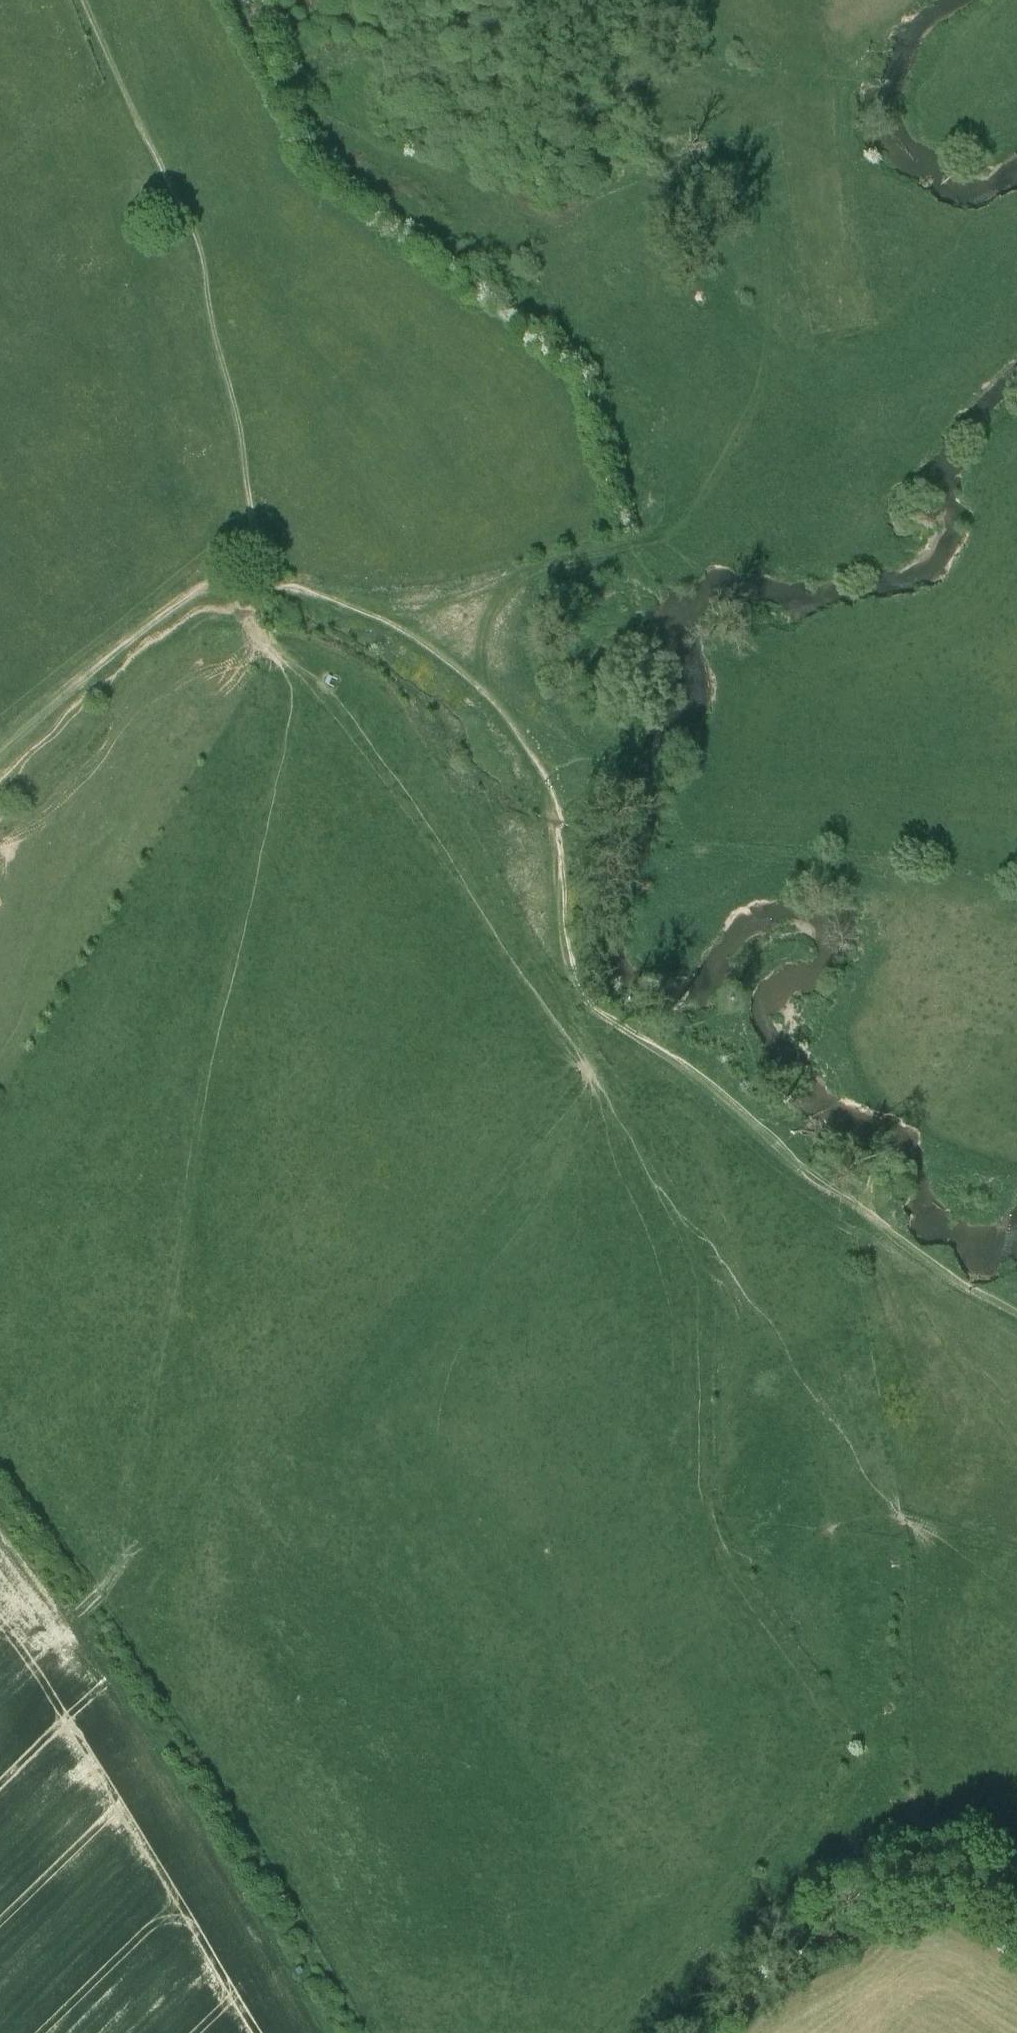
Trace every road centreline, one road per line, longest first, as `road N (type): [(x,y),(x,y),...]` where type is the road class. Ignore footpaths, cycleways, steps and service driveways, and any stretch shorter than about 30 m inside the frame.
road 1 (track): [(215,584),(177,603),(0,747)]

